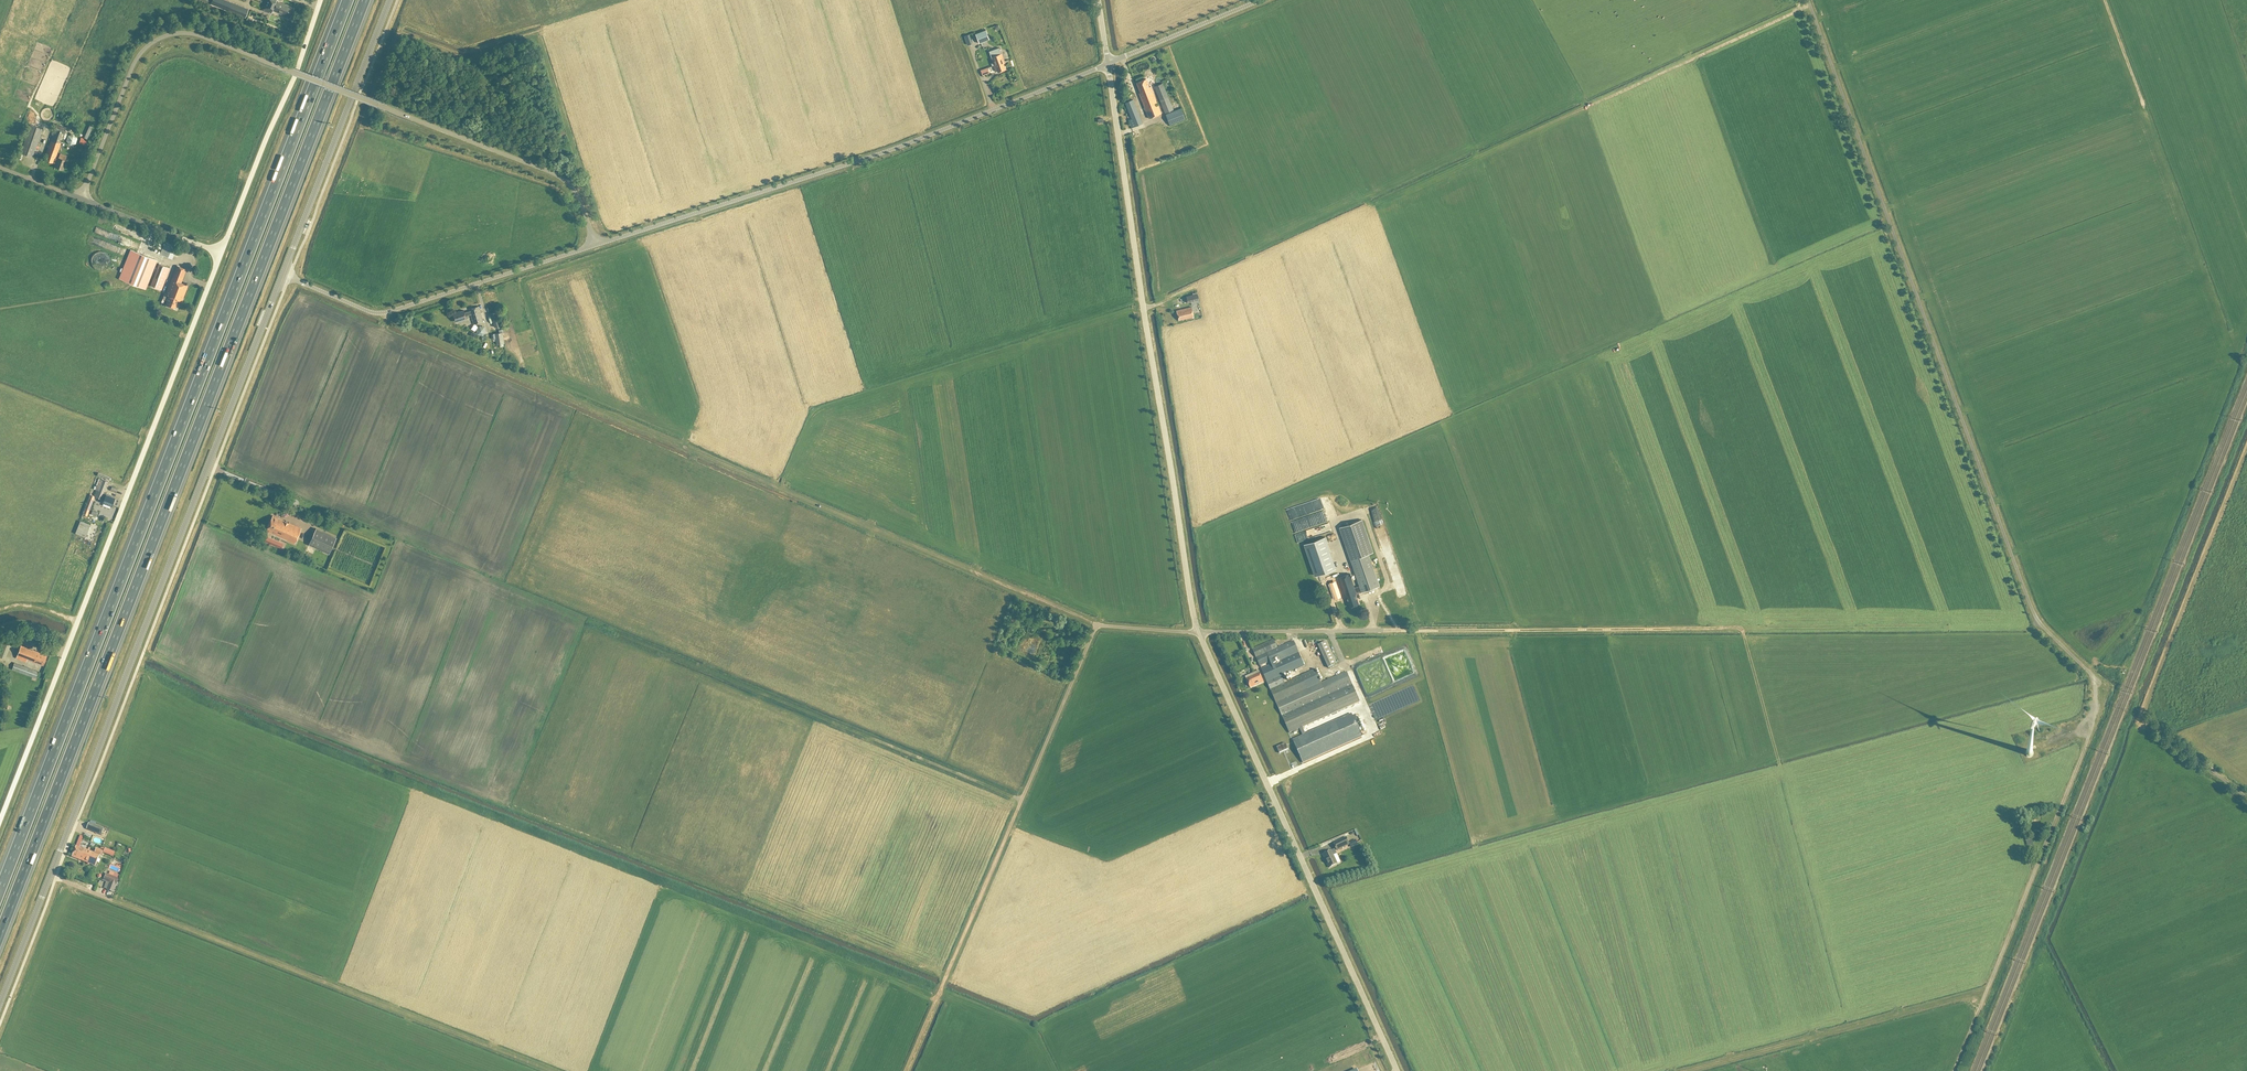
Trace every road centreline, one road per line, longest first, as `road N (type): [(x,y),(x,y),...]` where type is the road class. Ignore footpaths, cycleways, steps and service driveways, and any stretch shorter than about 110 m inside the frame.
road 1 (motorway): [(0,936),(365,0)]
road 2 (motorway): [(347,0),(0,891)]
road 3 (unclassified): [(0,1004),(283,275)]
road 4 (track): [(1096,626),(382,313)]
road 5 (unclassified): [(2099,681),(2031,607),(1807,0)]
road 6 (track): [(2038,623),(1368,631)]
road 7 (unclassified): [(0,821),(221,254)]
road 8 (unclassified): [(1198,632),(1107,65)]
road 9 (unclassified): [(594,246),(900,148),(1107,65)]
road 10 (track): [(555,1070),(50,876)]
road 11 (unclassified): [(1396,1070),(1198,632)]
road 12 (unclassified): [(594,246),(579,198),(562,179),(280,68)]
road 13 (unclassified): [(283,275),(382,313),(594,246)]
road 14 (unclassified): [(81,200),(135,64),(155,43),(197,36),(280,68)]
road 15 (unclassified): [(283,275),(390,0)]
road 16 (track): [(2143,716),(2246,448)]
road 17 (track): [(905,1070),(1016,810)]
road 18 (unclassified): [(221,254),(320,0)]
road 19 (unclassified): [(1016,810),(1096,626)]
road 20 (unclassified): [(1198,632),(1368,631)]
road 21 (unclassified): [(1107,65),(1261,0)]
road 22 (unclassified): [(221,254),(81,200)]
road 23 (unclassified): [(2246,796),(2143,716)]

